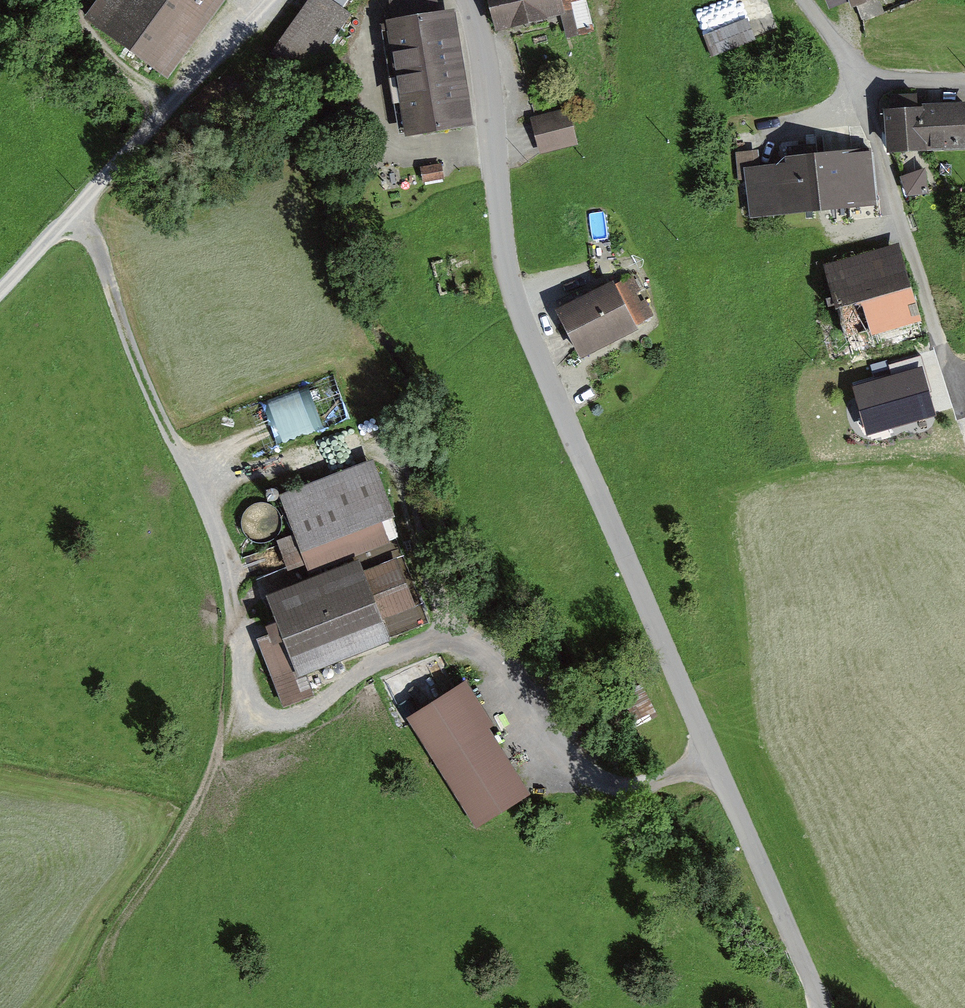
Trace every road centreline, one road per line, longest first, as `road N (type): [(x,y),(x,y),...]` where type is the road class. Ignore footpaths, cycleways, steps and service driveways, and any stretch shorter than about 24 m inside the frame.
road 1 (track): [(711,756),(615,787),(578,756),(504,657),(478,643),(437,640),(403,651),(369,664),(305,714),(253,719),(239,703),(223,550),(131,351),(93,237),(71,217)]
road 2 (unclassified): [(823,1007),(518,306),(470,0)]
road 3 (track): [(964,421),(853,67),(804,0)]
road 4 (track): [(265,0),(0,294)]
road 5 (track): [(104,956),(179,841),(239,703)]
road 6 (track): [(736,141),(872,126)]

